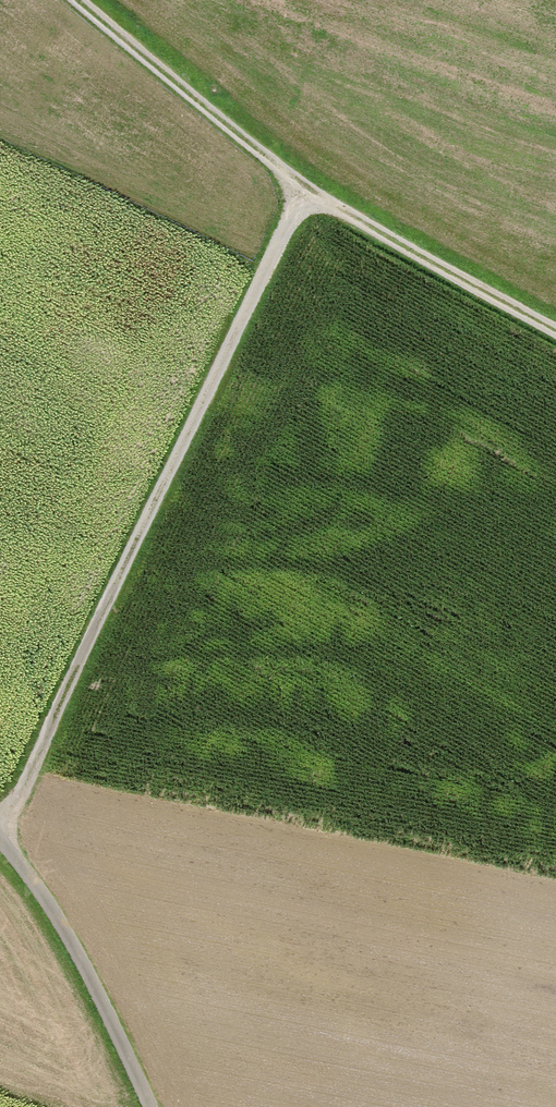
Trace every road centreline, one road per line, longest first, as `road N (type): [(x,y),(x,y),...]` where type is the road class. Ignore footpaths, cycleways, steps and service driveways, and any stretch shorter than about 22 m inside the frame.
road 1 (track): [(0,817),(315,199),(74,0)]
road 2 (track): [(153,1106),(47,898),(0,838)]
road 3 (track): [(555,337),(315,199)]

